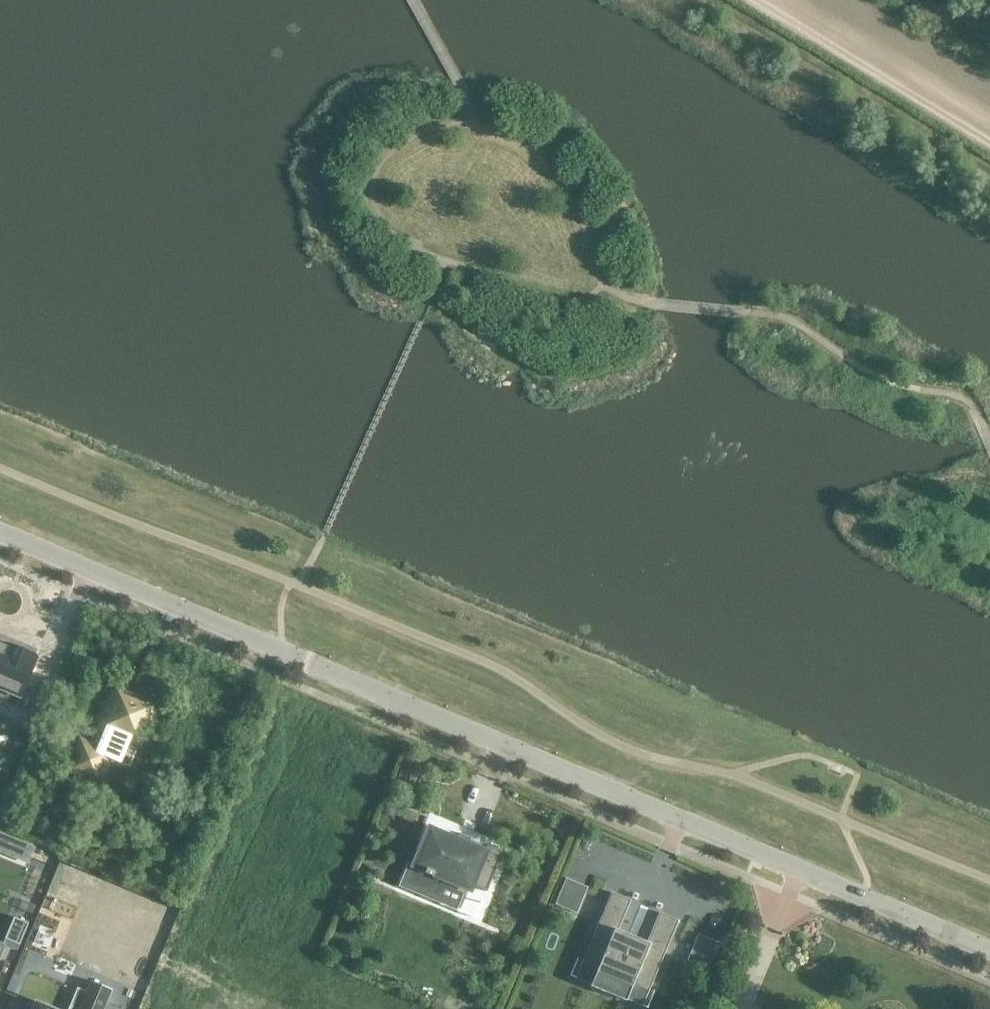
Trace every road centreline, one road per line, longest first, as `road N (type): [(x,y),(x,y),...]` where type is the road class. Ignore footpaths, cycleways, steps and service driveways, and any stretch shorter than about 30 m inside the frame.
road 1 (residential): [(989,951),(0,532)]
road 2 (track): [(746,0),(989,149)]

